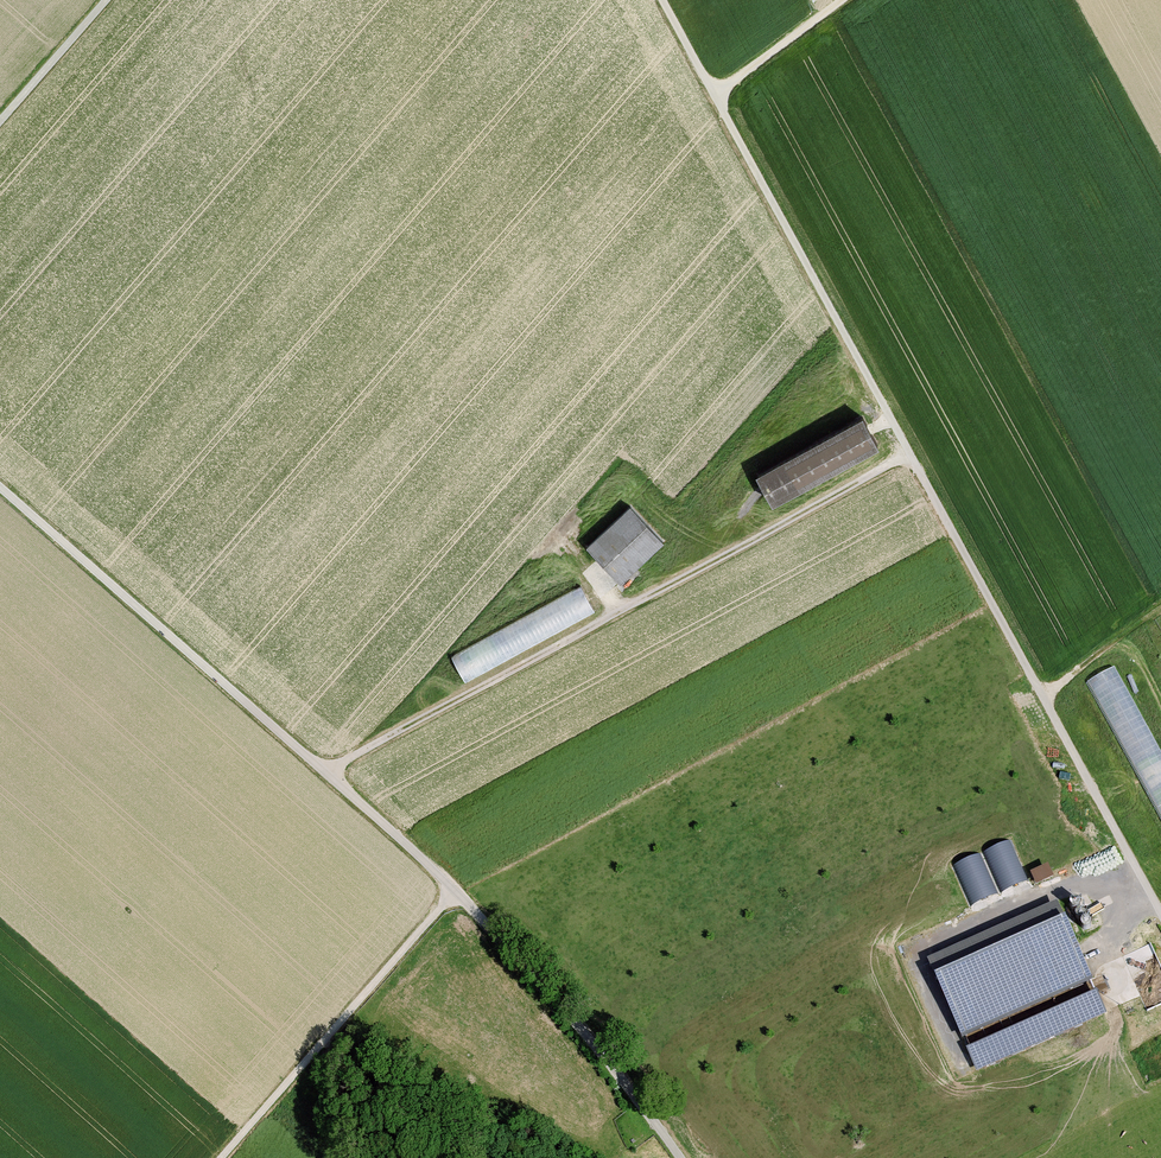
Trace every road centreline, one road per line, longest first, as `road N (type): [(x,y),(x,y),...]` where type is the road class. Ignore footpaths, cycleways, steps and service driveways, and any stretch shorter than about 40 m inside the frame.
road 1 (track): [(1160,914),(660,0)]
road 2 (track): [(910,455),(324,771)]
road 3 (track): [(0,488),(455,893)]
road 4 (track): [(226,1157),(455,893)]
road 5 (unclassified): [(675,1157),(574,1020),(455,893)]
road 6 (track): [(0,124),(108,0)]
road 7 (track): [(712,96),(840,0)]

